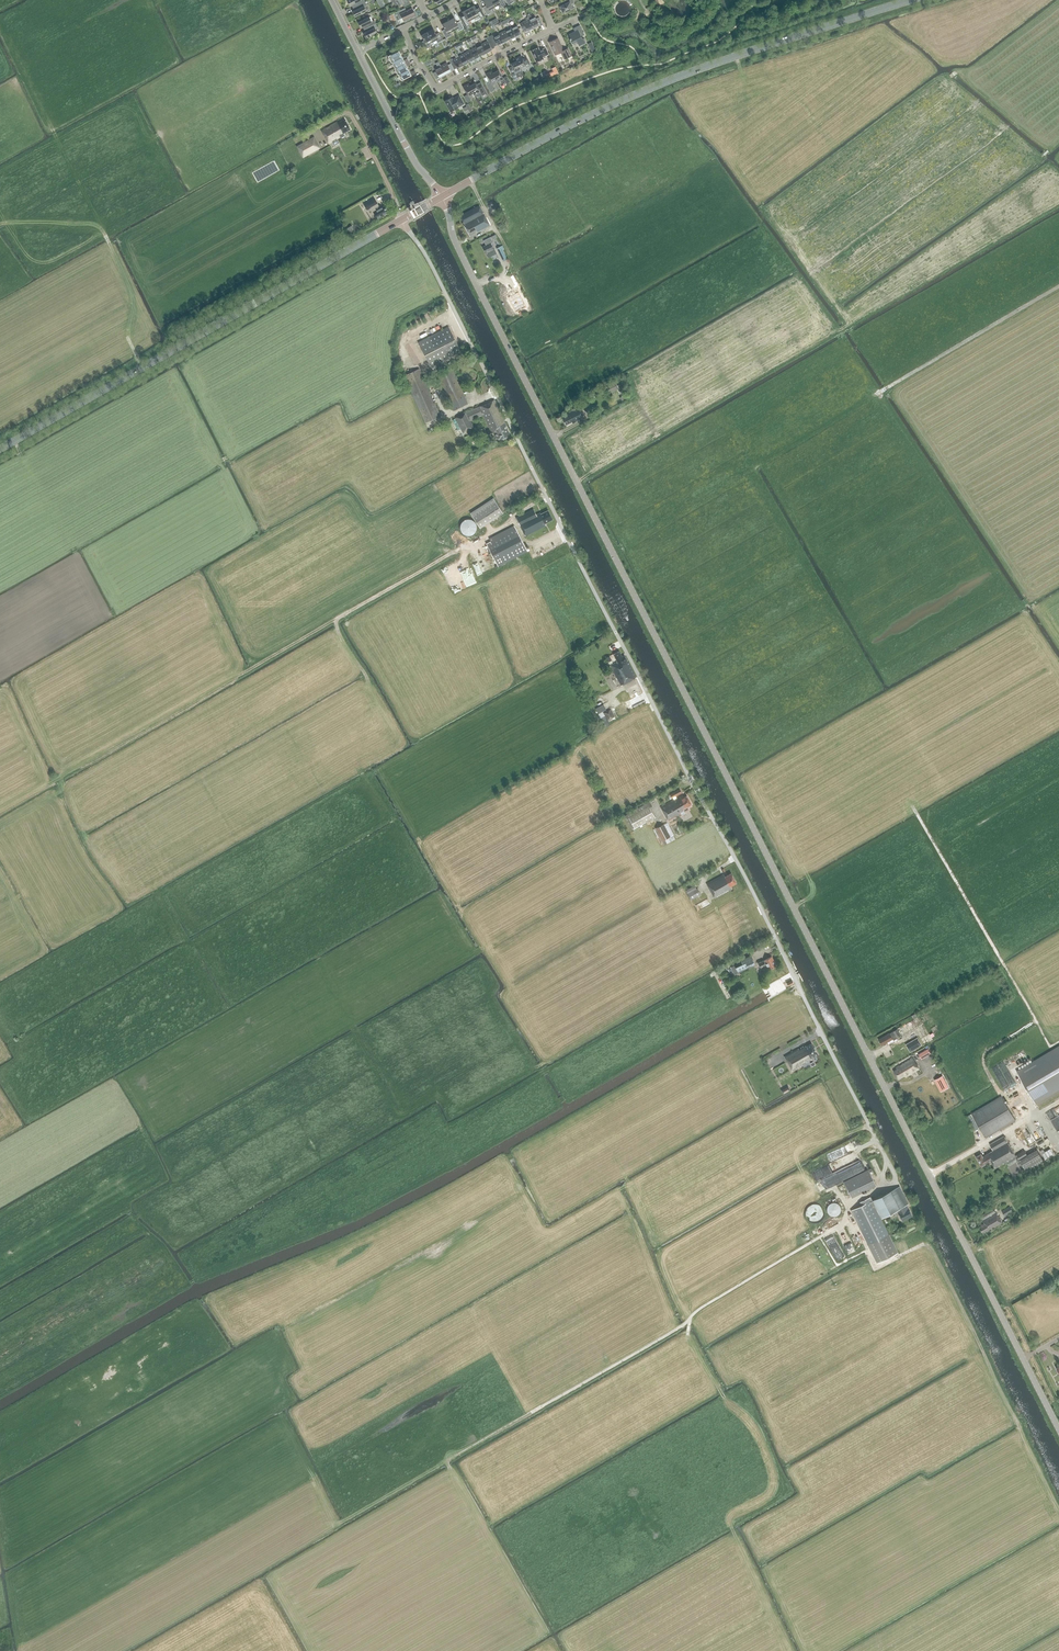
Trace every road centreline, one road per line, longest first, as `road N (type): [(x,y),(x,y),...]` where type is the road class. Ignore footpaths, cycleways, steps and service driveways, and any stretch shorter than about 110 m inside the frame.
road 1 (secondary): [(1058,1429),(456,245),(441,198)]
road 2 (unclassified): [(887,1159),(402,220)]
road 3 (secondary): [(441,198),(644,91),(911,0)]
road 4 (secondary): [(0,449),(402,220)]
road 5 (residential): [(402,28),(439,89),(553,29)]
road 6 (tertiary): [(441,198),(358,52)]

